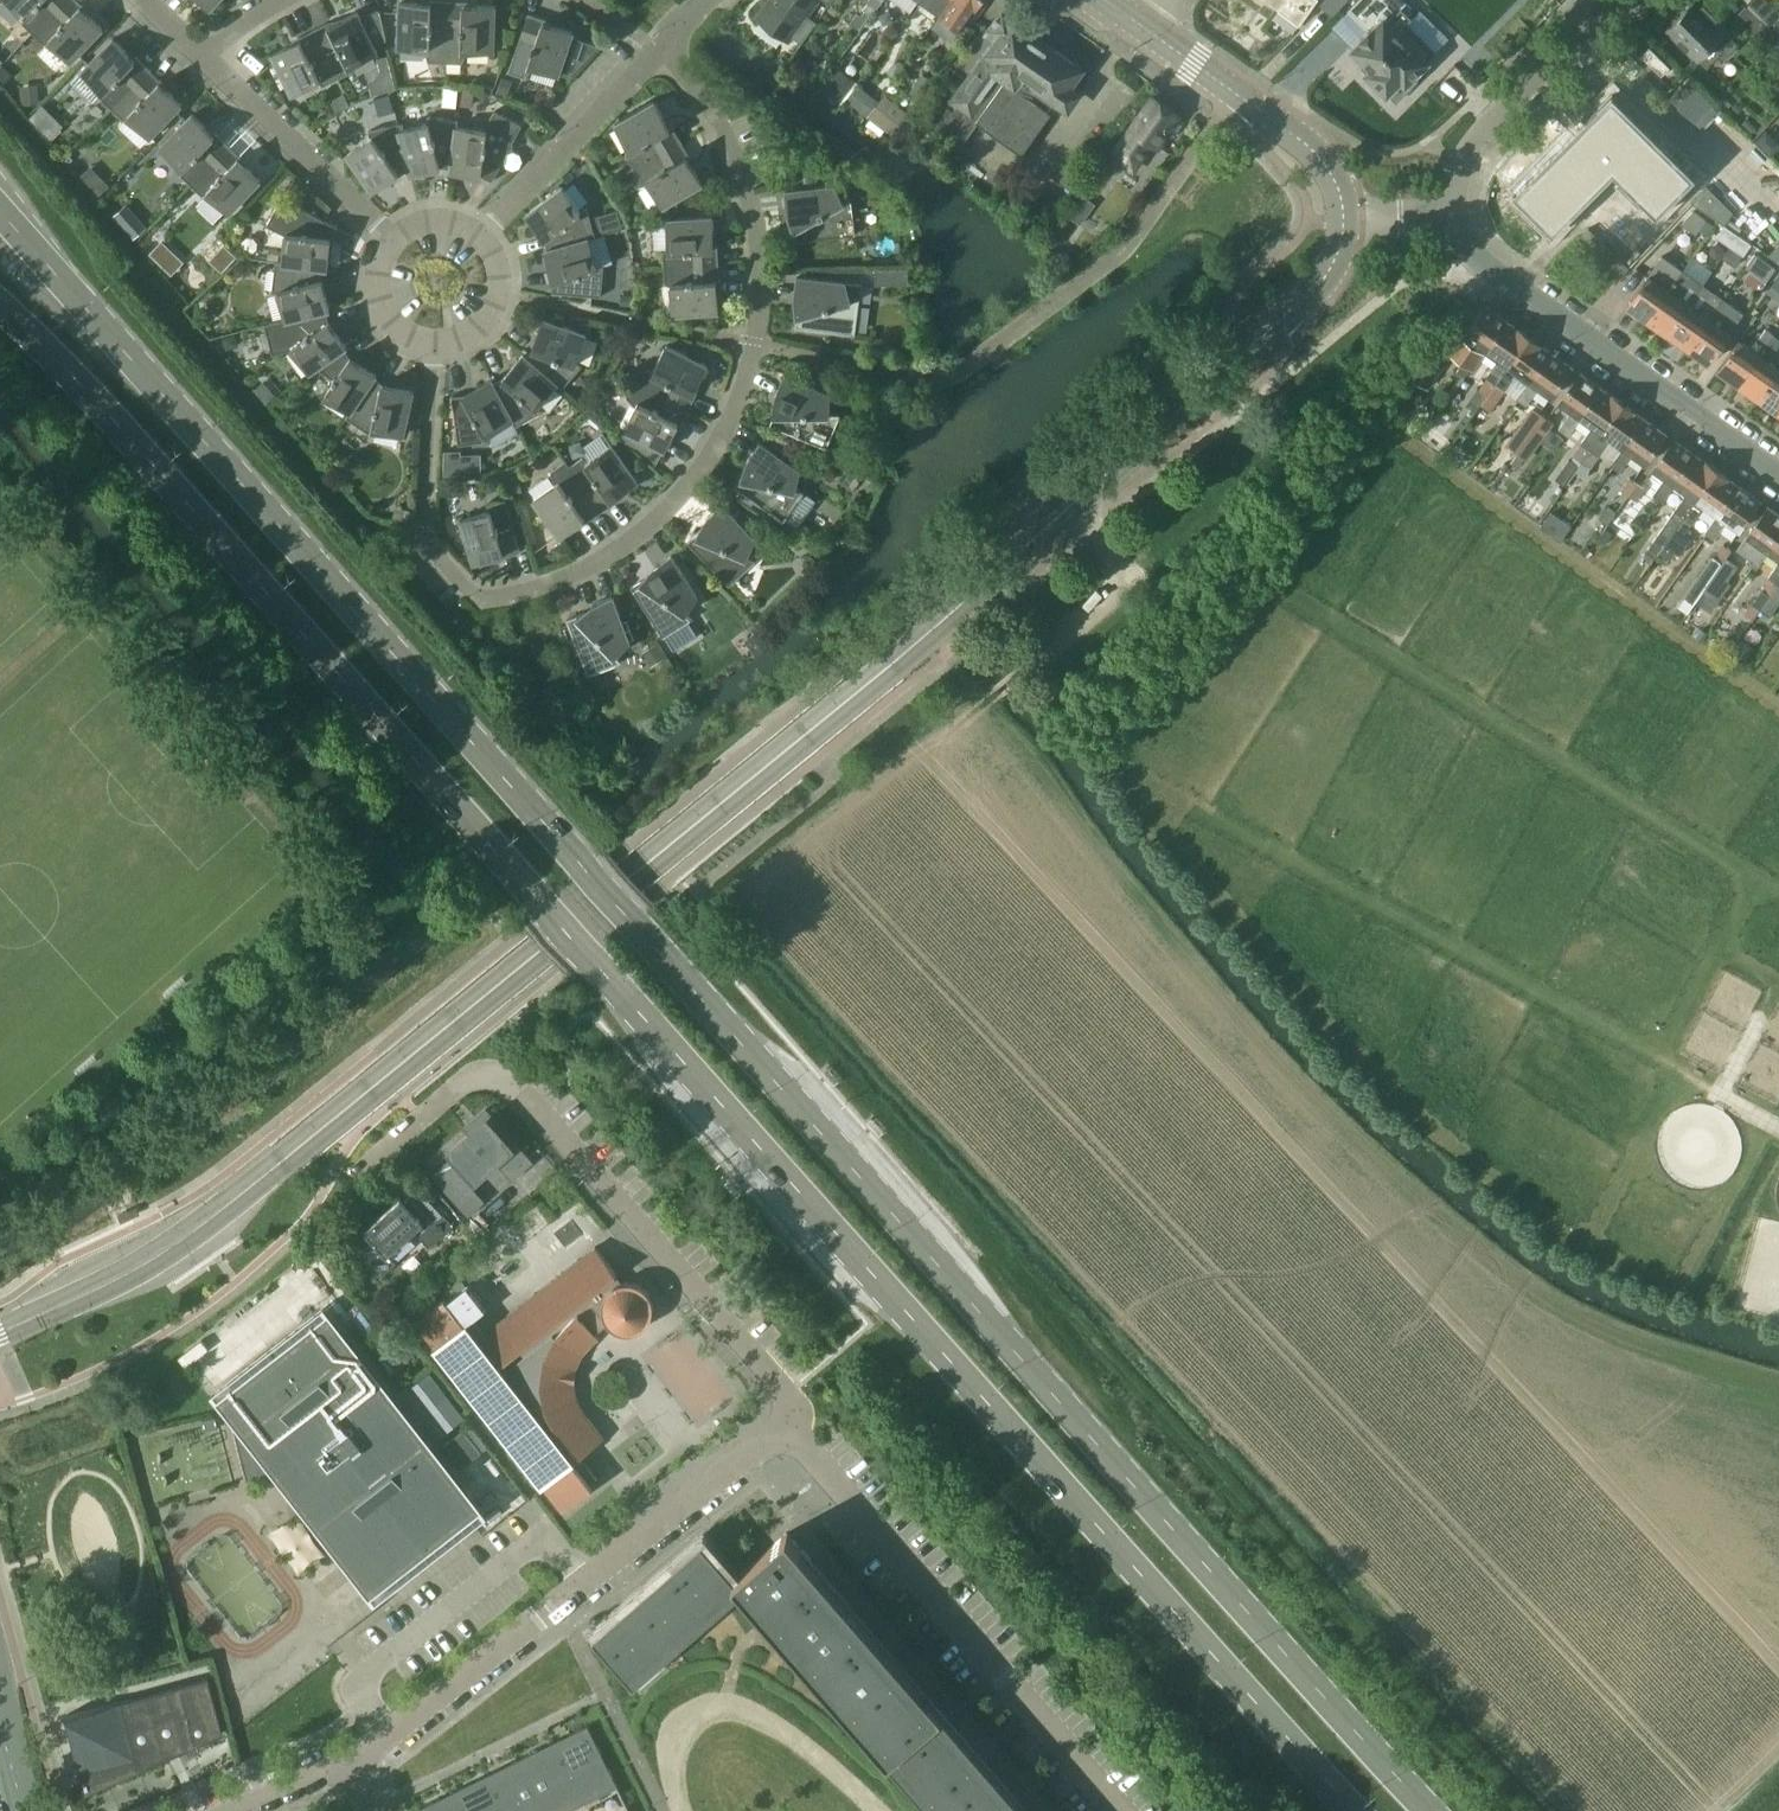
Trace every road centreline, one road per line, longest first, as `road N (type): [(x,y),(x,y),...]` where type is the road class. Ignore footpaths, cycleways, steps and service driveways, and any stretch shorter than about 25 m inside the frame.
road 1 (secondary): [(1430,1810),(0,211)]
road 2 (secondary): [(0,310),(69,373),(1356,1810)]
road 3 (tertiary): [(0,1333),(94,1290),(206,1222),(891,664),(1307,297),(1329,271),(1344,219)]
road 4 (residential): [(660,49),(697,88),(731,146),(757,237),(754,339),(736,422),(692,484),(624,551),(539,587),(472,594),(430,544),(438,345)]
road 5 (residential): [(789,1423),(786,1393),(504,1078),(490,1072),(463,1082),(358,1179)]
road 6 (residential): [(353,1764),(789,1423)]
road 7 (residential): [(1124,1810),(789,1423)]
road 8 (unclassified): [(1778,474),(1484,269),(1461,244),(1450,215)]
road 9 (tertiary): [(1344,219),(1332,177),(1307,144),(1146,31)]
road 10 (residential): [(1450,215),(1472,150),(1615,0)]
road 11 (residential): [(389,238),(202,56)]
road 12 (residential): [(480,233),(660,49)]
road 13 (residential): [(438,345),(479,330),(501,293),(501,271),(480,233)]
road 14 (residential): [(389,238),(373,276),(384,317),(418,342),(438,345)]
road 15 (residential): [(239,1810),(353,1764)]

